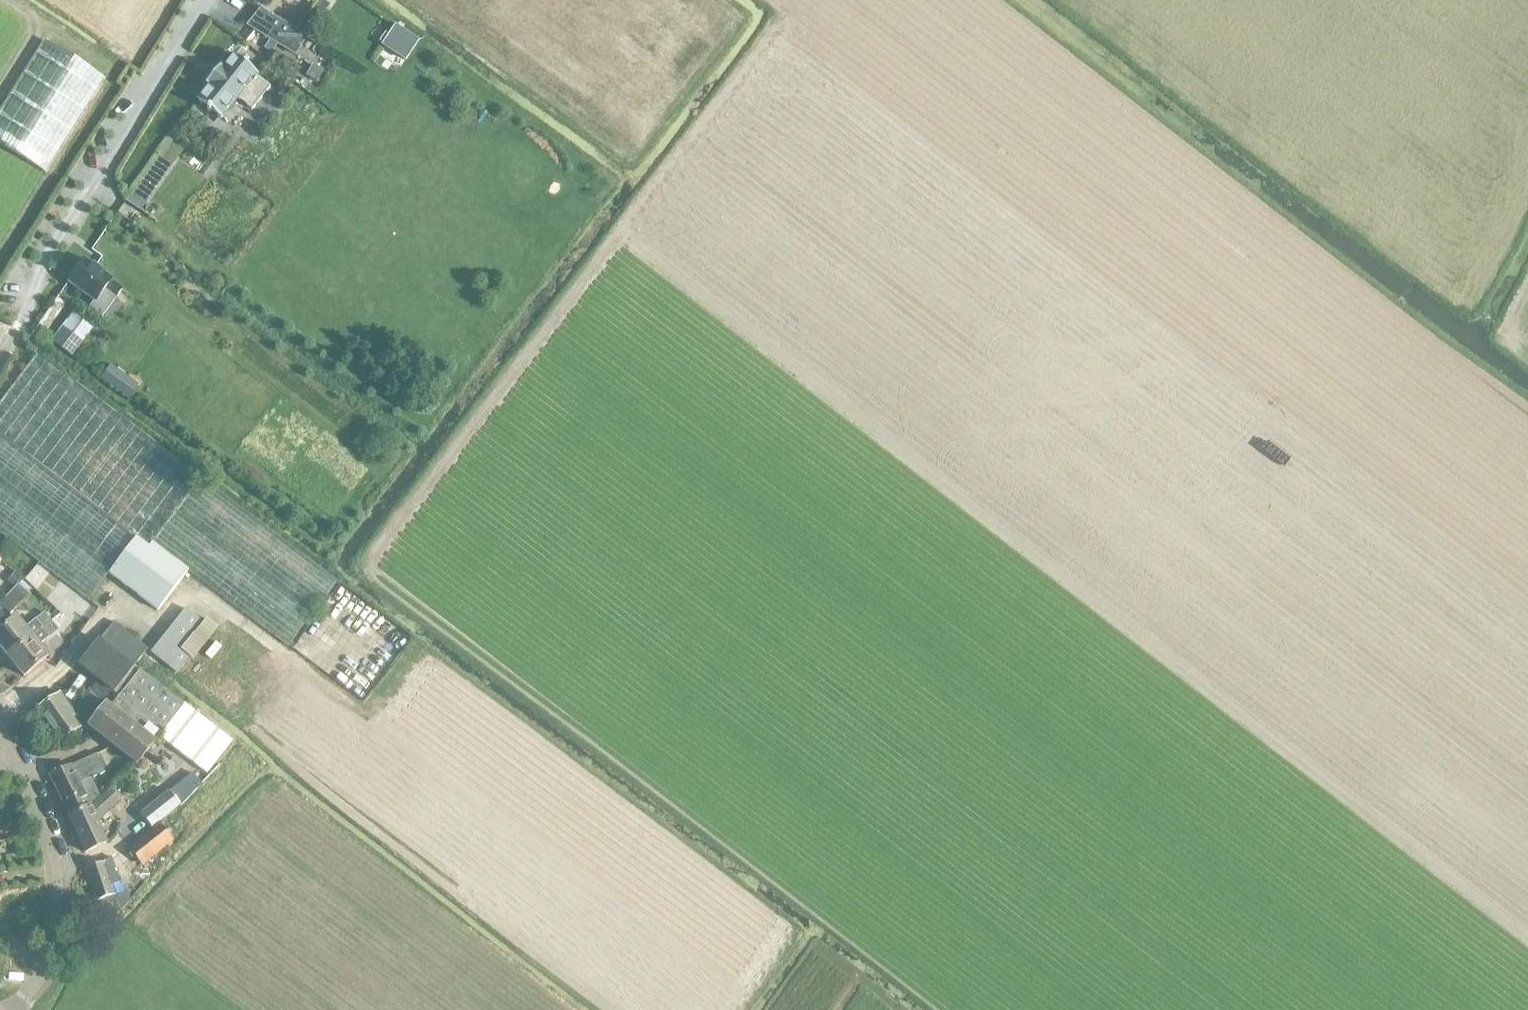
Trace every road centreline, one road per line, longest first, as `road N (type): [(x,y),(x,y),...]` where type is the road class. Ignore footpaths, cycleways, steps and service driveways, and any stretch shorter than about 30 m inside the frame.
road 1 (residential): [(0,732),(39,814),(56,905),(45,958),(13,1009)]

